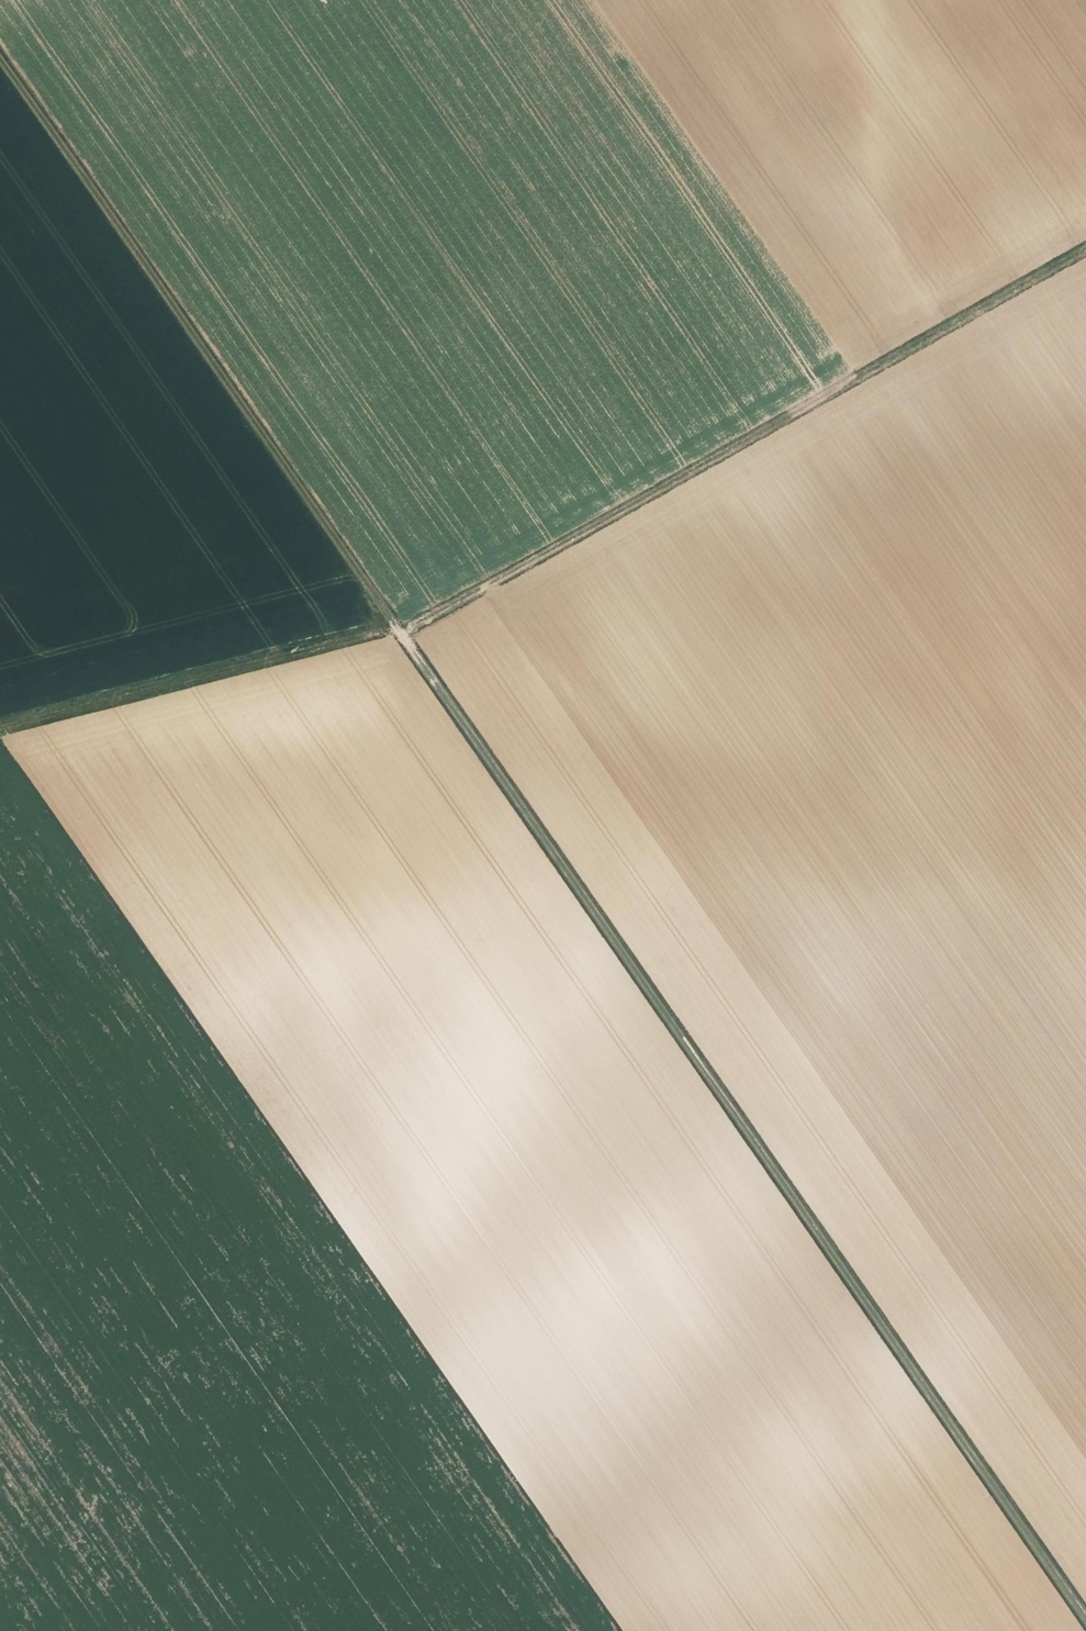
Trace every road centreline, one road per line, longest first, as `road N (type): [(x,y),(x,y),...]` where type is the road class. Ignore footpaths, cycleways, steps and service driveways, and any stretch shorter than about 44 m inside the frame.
road 1 (track): [(1085,1619),(0,65)]
road 2 (track): [(1085,248),(419,619),(0,728)]

